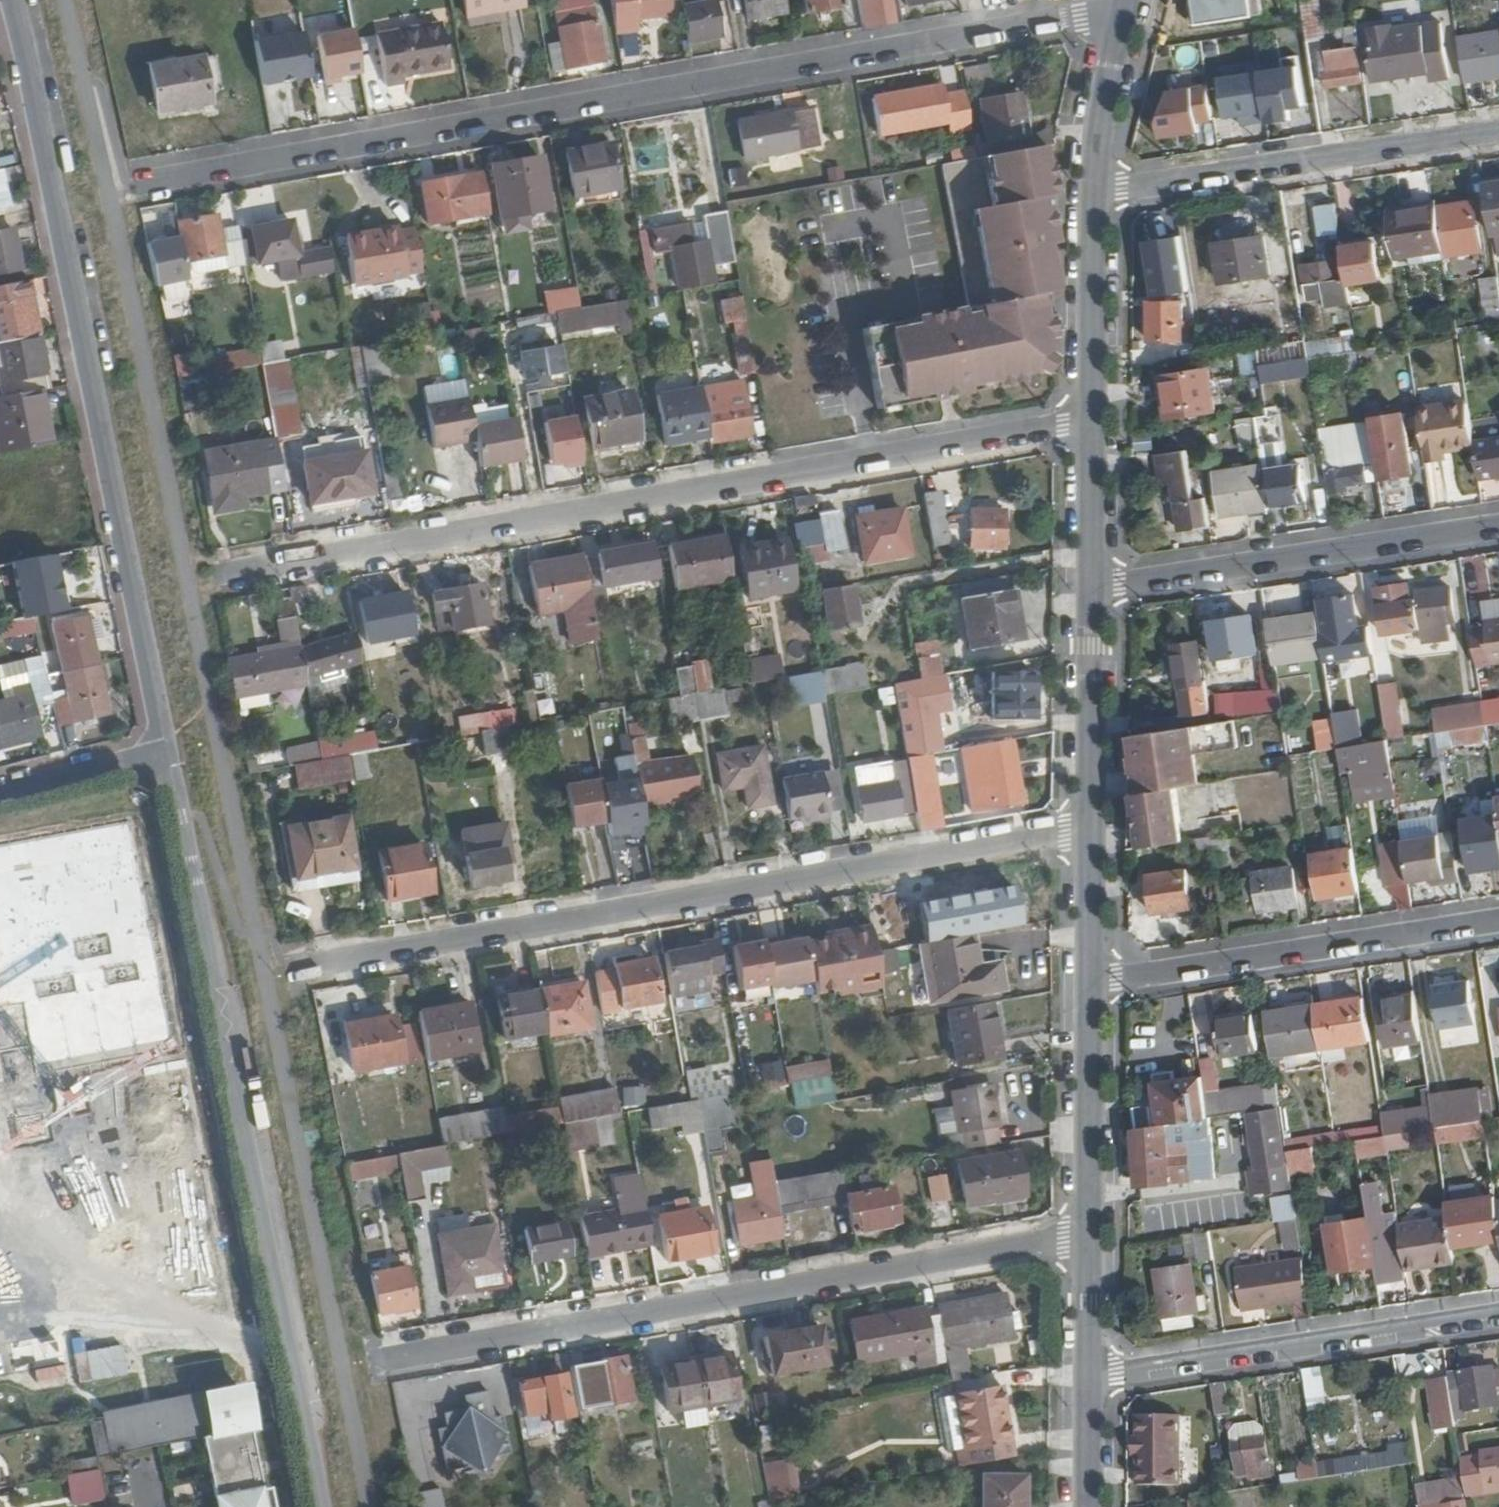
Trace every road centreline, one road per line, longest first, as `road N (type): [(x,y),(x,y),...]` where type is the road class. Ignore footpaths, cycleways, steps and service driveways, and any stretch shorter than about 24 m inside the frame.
road 1 (residential): [(142,182),(1121,10)]
road 2 (residential): [(226,575),(1094,419)]
road 3 (residential): [(294,971),(1092,830)]
road 4 (residential): [(328,1506),(169,752)]
road 5 (residential): [(169,752),(12,0)]
road 6 (residential): [(373,1362),(1088,1236)]
road 7 (residential): [(1498,1310),(1088,1372)]
road 8 (residential): [(1498,920),(1093,982)]
road 9 (residential): [(1095,588),(1498,527)]
road 10 (residential): [(1096,191),(1498,130)]
road 11 (residential): [(1093,982),(1088,1236)]
road 12 (residential): [(1095,588),(1092,830)]
road 13 (residential): [(1096,191),(1094,419)]
road 14 (residential): [(1121,10),(1096,191)]
road 15 (residential): [(0,796),(169,752)]
road 16 (residential): [(1094,419),(1095,588)]
road 17 (residential): [(1092,830),(1093,982)]
road 18 (residential): [(1088,1236),(1088,1372)]
road 19 (residential): [(1088,1372),(1087,1506)]

